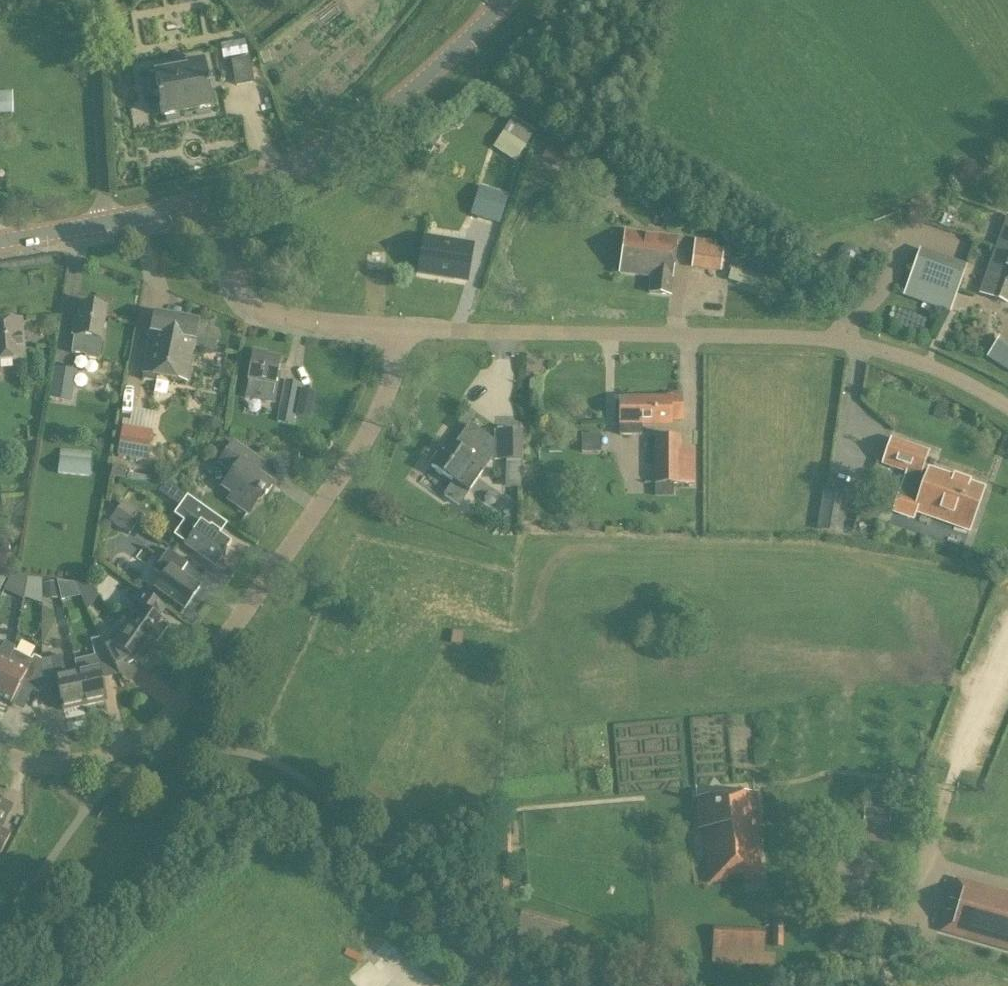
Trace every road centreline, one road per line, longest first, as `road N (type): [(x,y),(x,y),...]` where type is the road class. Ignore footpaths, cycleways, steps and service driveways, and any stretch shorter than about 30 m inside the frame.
road 1 (residential): [(399,328),(389,384),(350,462),(174,706),(124,749),(95,760),(58,766),(0,754)]
road 2 (residential): [(1007,410),(899,357),(837,343),(399,328)]
road 3 (tertiary): [(214,201),(293,169),(367,124),(507,0)]
road 4 (residential): [(399,328),(272,319),(254,310),(214,201)]
road 5 (residential): [(104,223),(95,0)]

